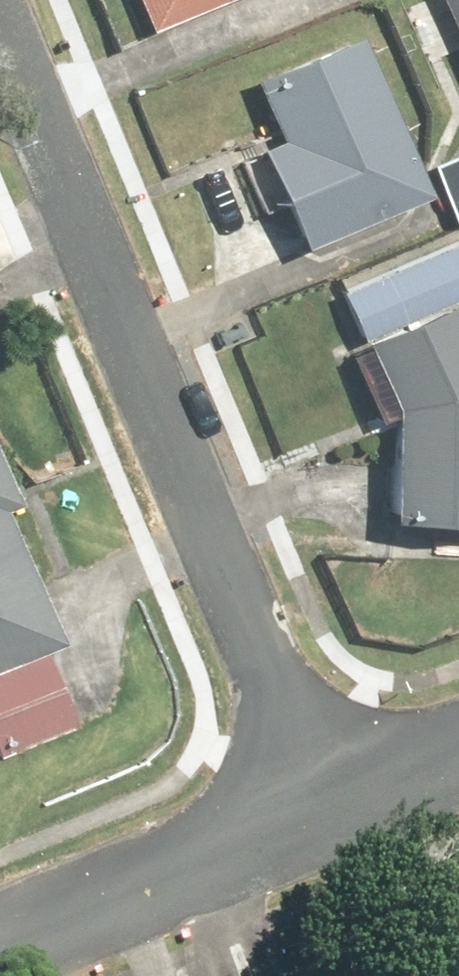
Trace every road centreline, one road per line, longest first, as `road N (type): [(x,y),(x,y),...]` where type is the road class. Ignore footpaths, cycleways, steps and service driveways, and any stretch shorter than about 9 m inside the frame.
road 1 (residential): [(0,32),(332,807)]
road 2 (residential): [(0,945),(332,807)]
road 3 (residential): [(332,807),(458,756)]

